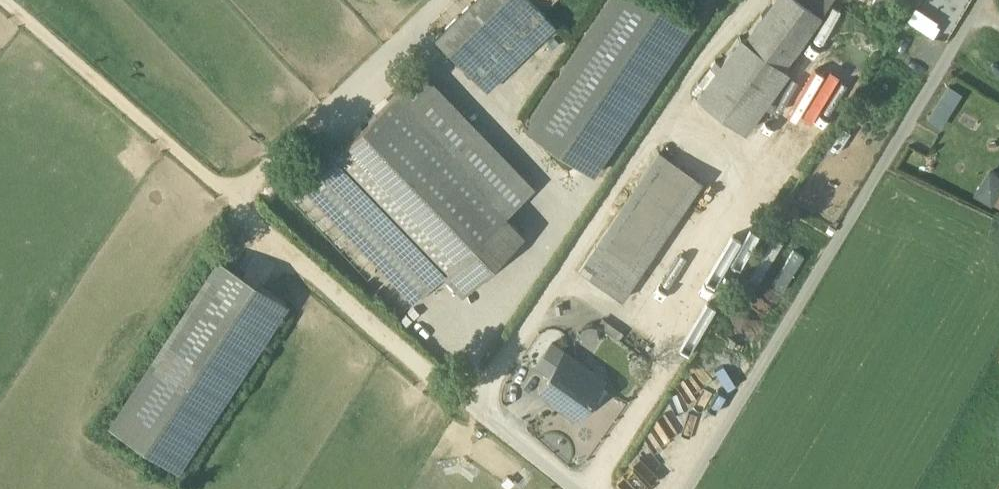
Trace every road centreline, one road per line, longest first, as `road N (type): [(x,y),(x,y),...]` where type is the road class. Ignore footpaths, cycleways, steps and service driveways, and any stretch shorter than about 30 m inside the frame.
road 1 (track): [(569,488),(2,0)]
road 2 (track): [(682,488),(981,0)]
road 3 (track): [(468,403),(746,0)]
road 4 (track): [(230,195),(444,0)]

